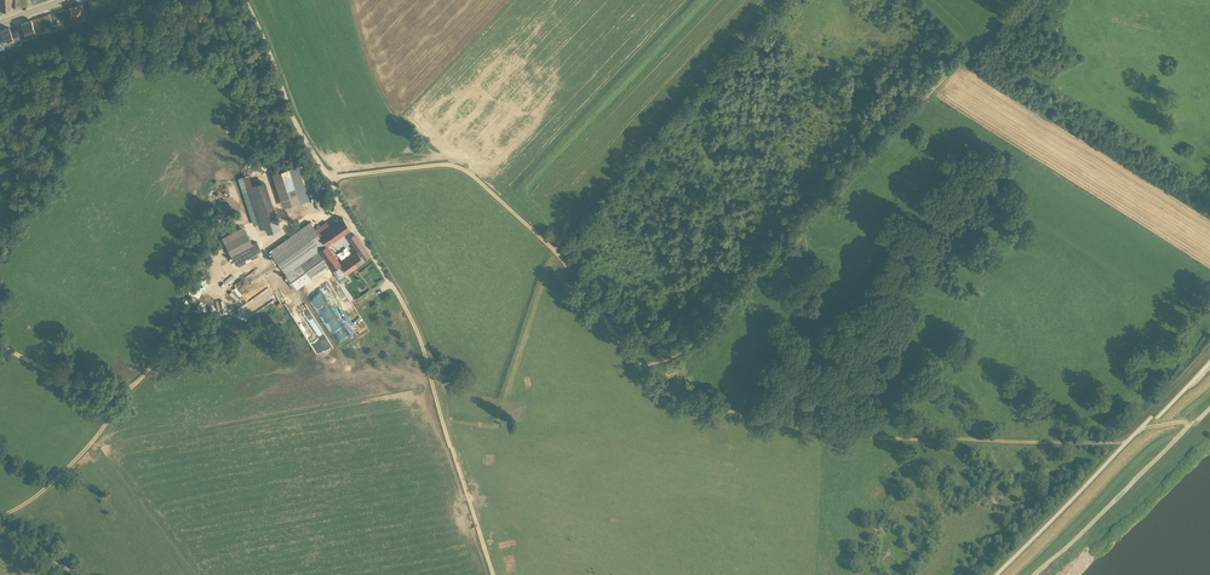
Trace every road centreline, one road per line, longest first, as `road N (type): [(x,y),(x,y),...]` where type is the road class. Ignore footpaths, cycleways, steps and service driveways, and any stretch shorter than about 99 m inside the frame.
road 1 (track): [(1017,0),(721,312),(668,359),(639,366)]
road 2 (track): [(639,366),(680,398),(827,434),(1125,446)]
road 3 (track): [(329,177),(422,341),(492,574)]
road 4 (track): [(329,177),(442,163),(471,173),(565,260),(639,366)]
road 5 (track): [(1190,425),(1035,574)]
road 6 (track): [(125,397),(154,359),(224,208)]
road 7 (unclassified): [(245,0),(294,118),(329,177)]
road 8 (track): [(0,520),(66,471),(125,397)]
road 9 (track): [(125,397),(66,378),(0,343)]

